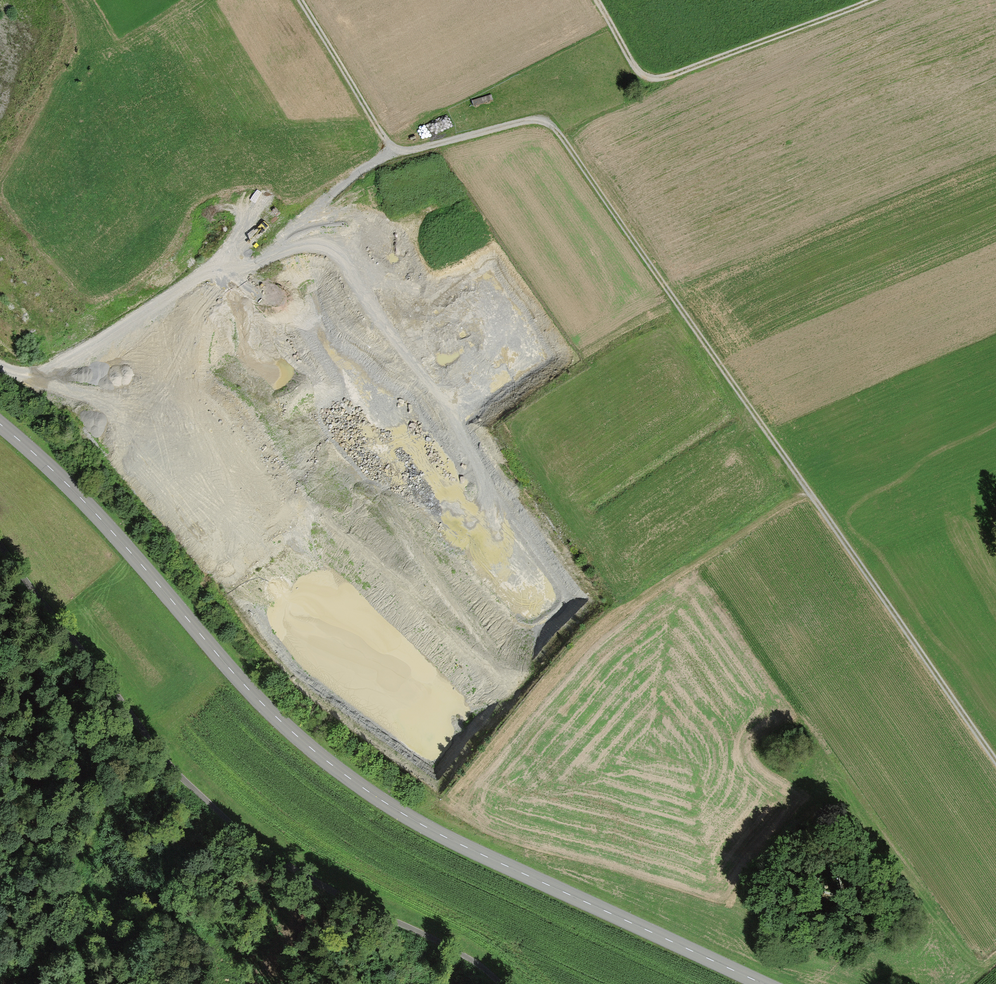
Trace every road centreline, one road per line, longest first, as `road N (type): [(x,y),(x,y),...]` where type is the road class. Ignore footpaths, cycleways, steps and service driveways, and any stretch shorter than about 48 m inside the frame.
road 1 (track): [(300,0),(394,152),(442,148),(529,117),(563,139),(995,768)]
road 2 (tertiary): [(761,983),(359,789),(297,740),(102,522),(0,422)]
road 3 (track): [(501,983),(459,952),(269,852),(186,779),(0,543)]
road 4 (track): [(861,0),(656,80),(641,74),(597,0)]
road 5 (track): [(812,500),(783,501),(621,612)]

